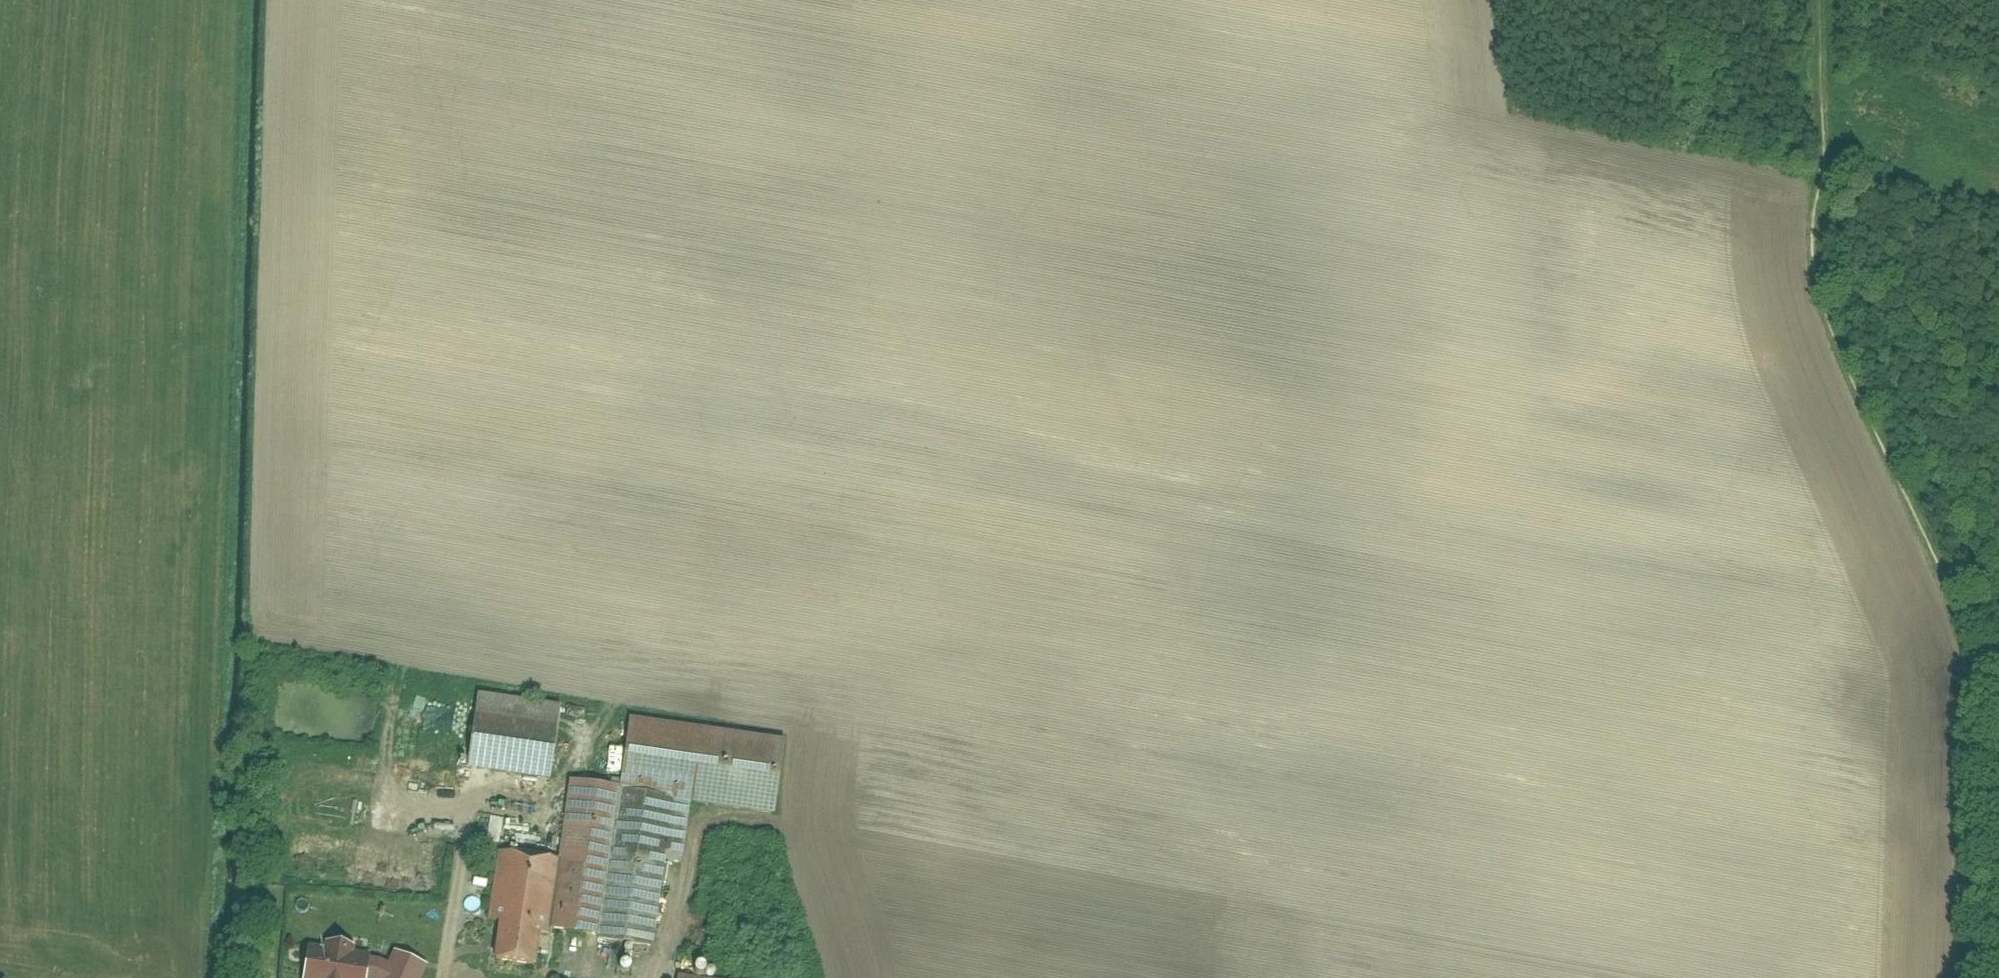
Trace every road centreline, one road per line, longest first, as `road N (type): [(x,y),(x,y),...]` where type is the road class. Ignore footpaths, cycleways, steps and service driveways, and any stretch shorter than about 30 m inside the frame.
road 1 (track): [(1961,977),(1967,675),(1956,618),(1838,352),(1804,236),(1822,121),(1822,0)]

